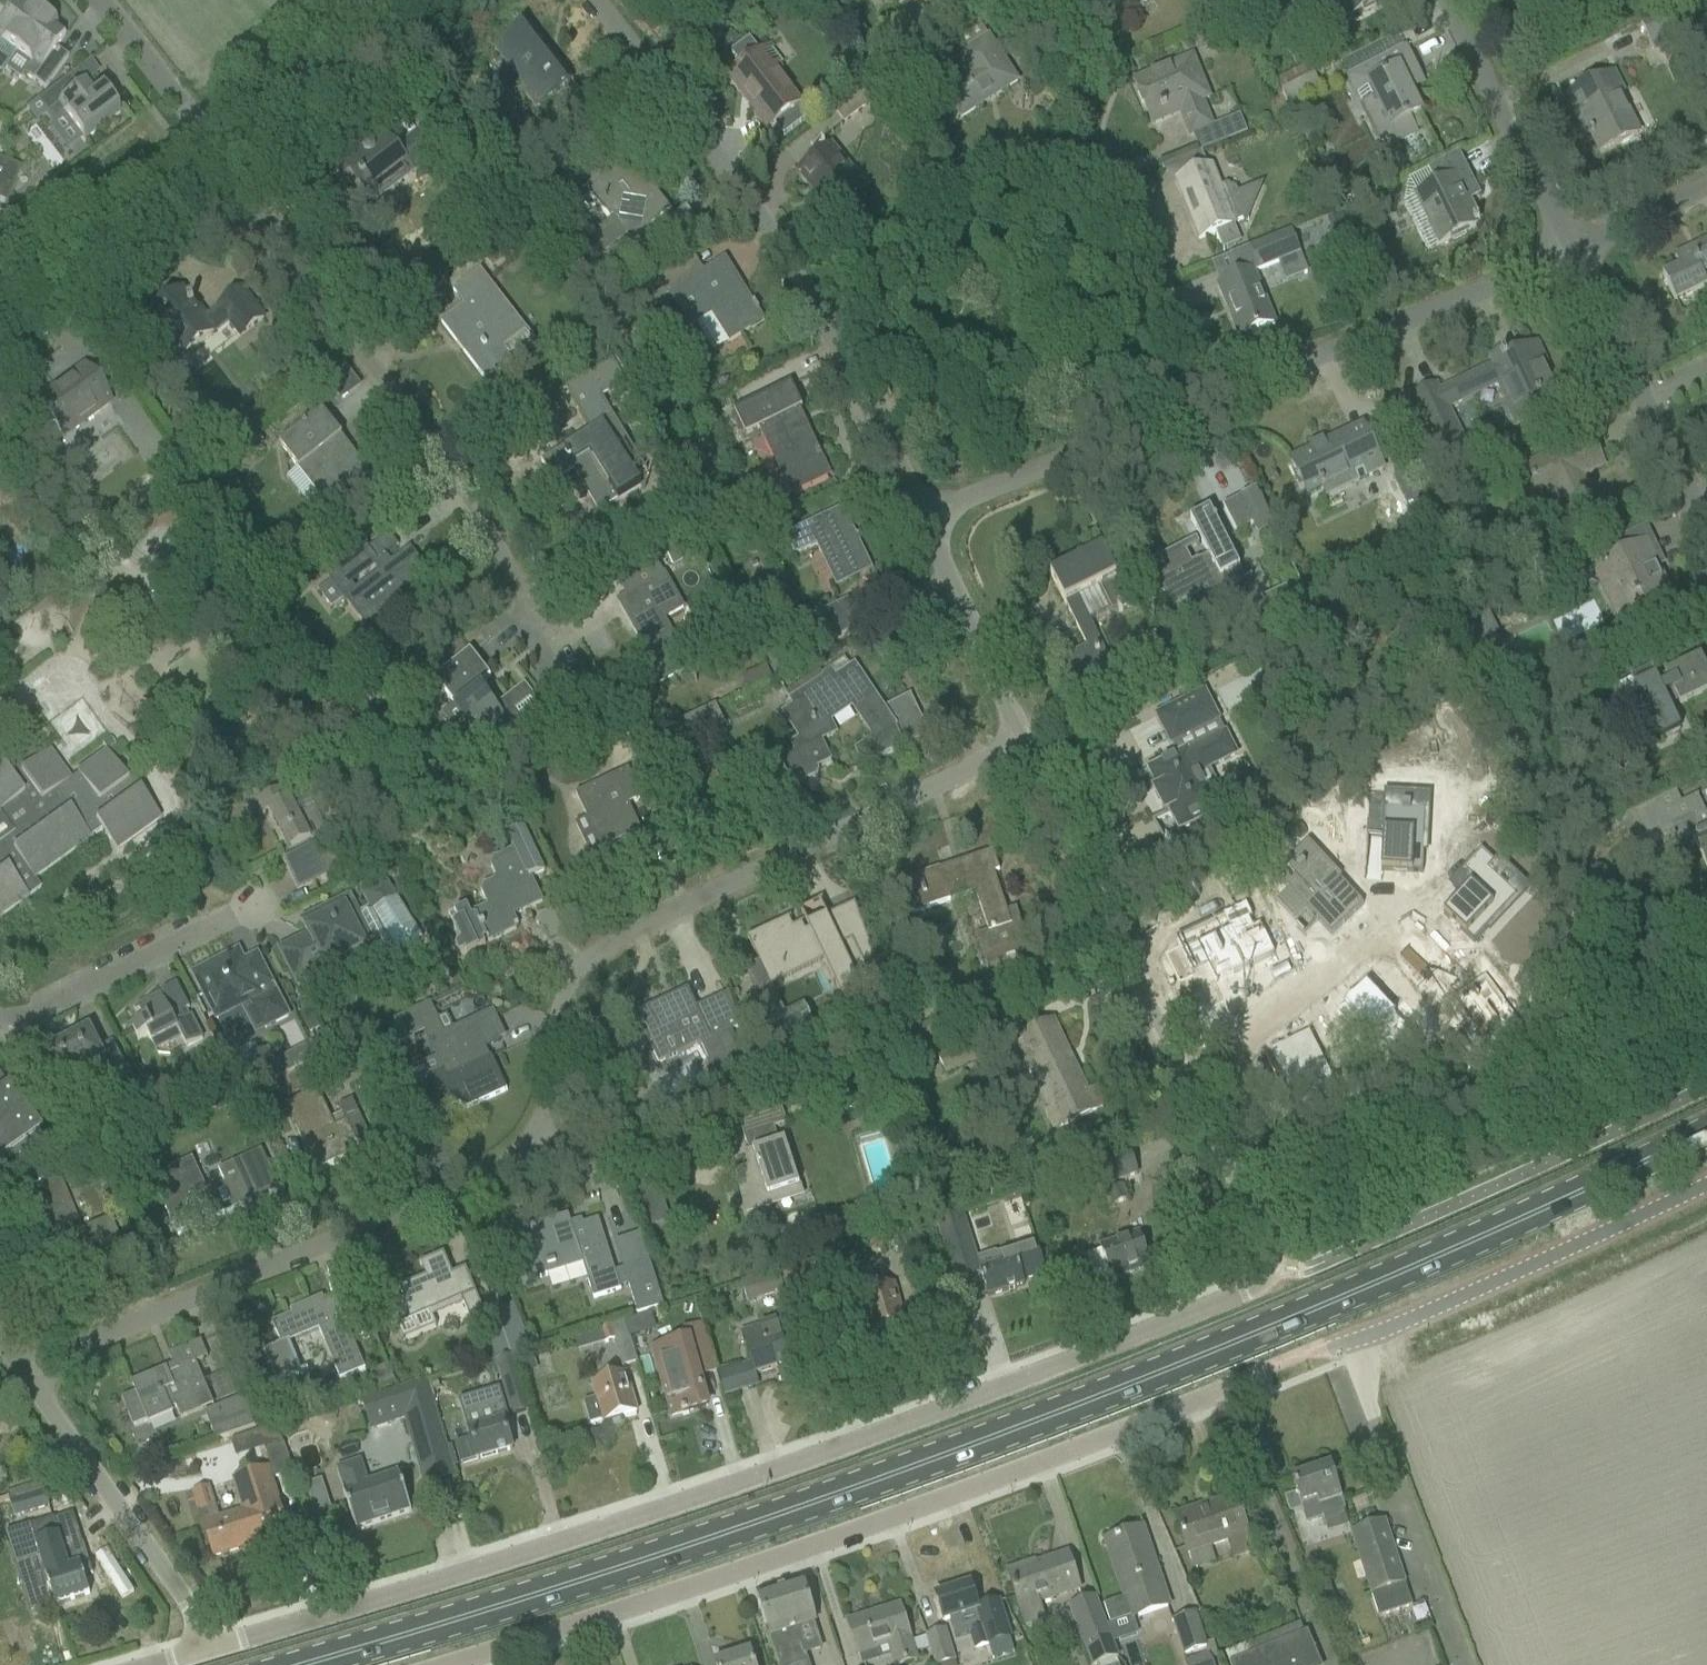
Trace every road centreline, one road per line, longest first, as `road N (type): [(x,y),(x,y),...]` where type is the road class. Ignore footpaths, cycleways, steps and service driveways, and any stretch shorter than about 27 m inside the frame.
road 1 (residential): [(236,1643),(825,1454),(1270,1282),(1271,1255),(1033,723)]
road 2 (primary): [(301,1664),(800,1511),(1265,1332),(1706,1128)]
road 3 (residential): [(450,1664),(791,1565),(1272,1380)]
road 4 (residential): [(538,1126),(557,1082),(572,993),(590,958),(802,833),(1033,723)]
road 5 (residential): [(923,519),(799,269),(591,0)]
road 6 (residential): [(536,621),(470,496),(216,153)]
road 7 (residential): [(33,1367),(511,1151),(538,1126)]
road 8 (residential): [(1207,391),(1588,251)]
road 9 (unclassified): [(1344,1343),(1706,1178)]
road 10 (residential): [(1207,391),(1119,139),(1088,129),(1021,174)]
road 11 (residential): [(236,1643),(33,1367)]
road 12 (residential): [(923,519),(1207,391)]
road 13 (residential): [(1588,251),(1455,0)]
road 14 (residential): [(1706,495),(1588,251)]
road 15 (residential): [(0,313),(216,153)]
road 16 (residential): [(0,1019),(42,1011),(241,909)]
road 17 (residential): [(216,153),(412,0)]
road 18 (residential): [(1033,723),(923,519)]
road 19 (residential): [(93,0),(216,153)]
road 20 (residential): [(1588,251),(1706,193)]

